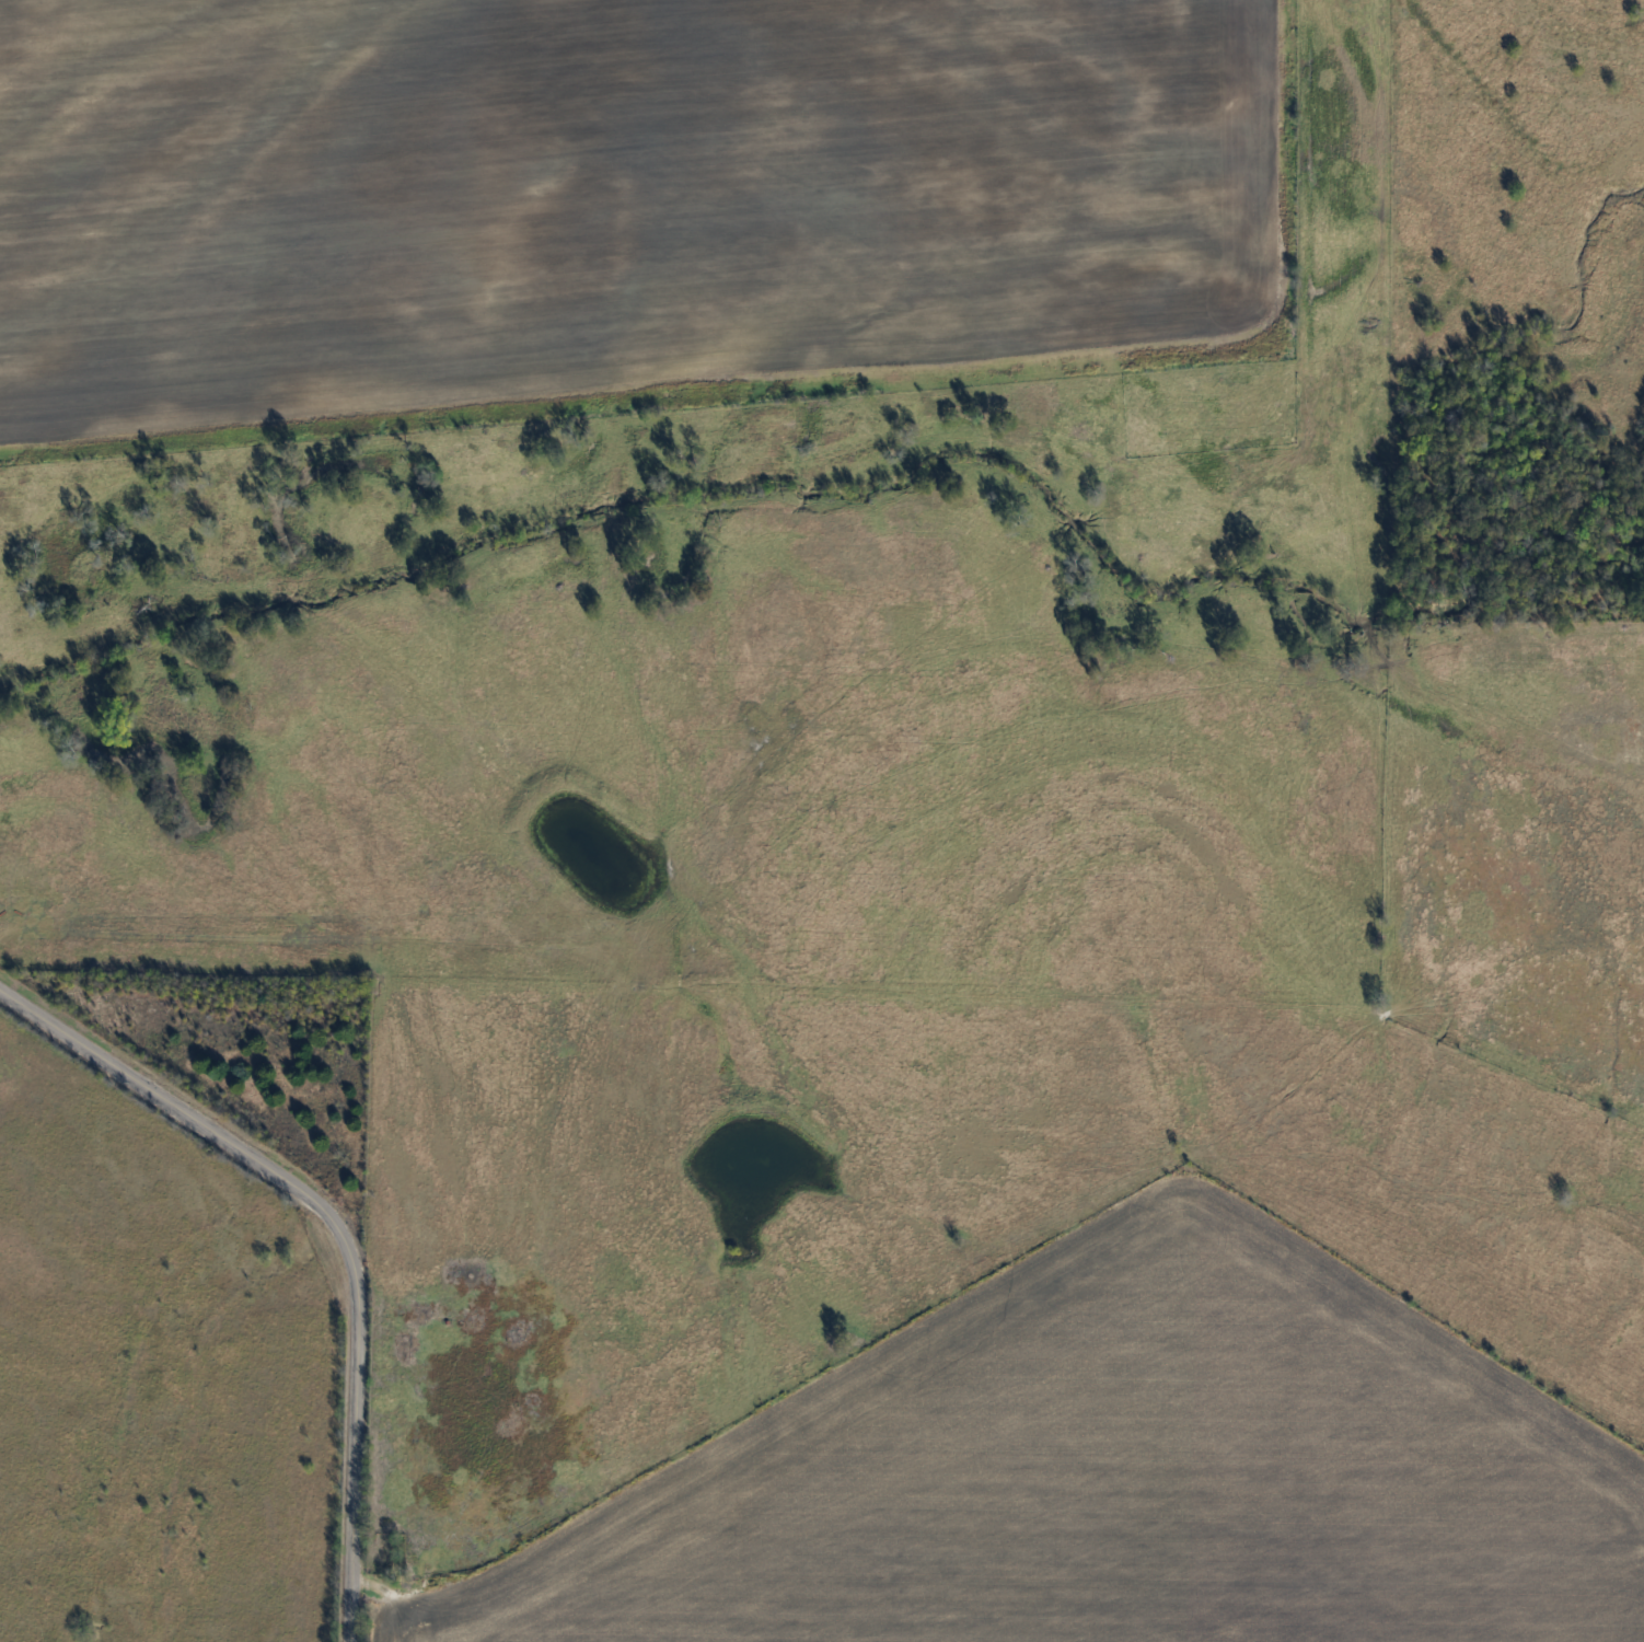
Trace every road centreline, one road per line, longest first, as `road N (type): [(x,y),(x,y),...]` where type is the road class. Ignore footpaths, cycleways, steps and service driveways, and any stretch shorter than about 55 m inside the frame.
road 1 (residential): [(361,1641),(364,1334),(357,1262),(339,1226),(0,998)]

